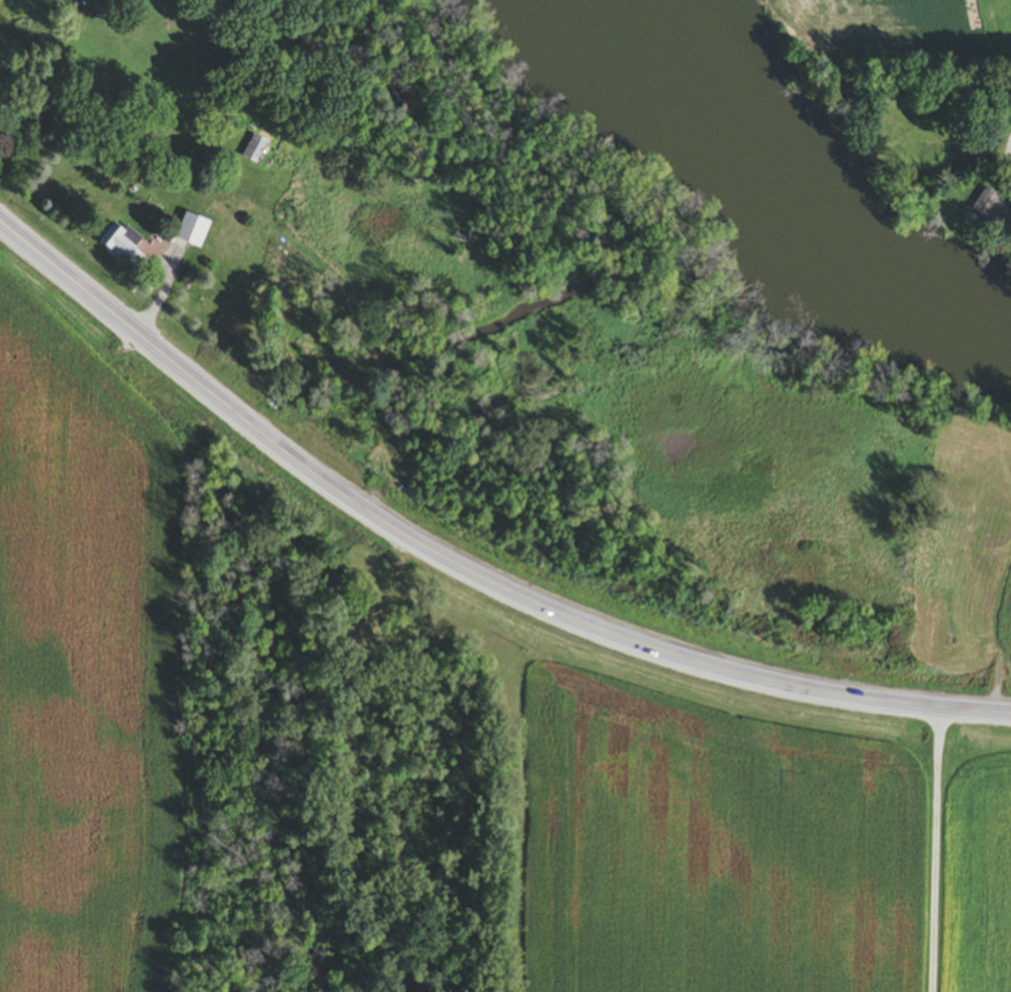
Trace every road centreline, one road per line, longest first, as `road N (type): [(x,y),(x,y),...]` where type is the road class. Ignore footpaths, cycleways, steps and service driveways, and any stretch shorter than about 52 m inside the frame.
road 1 (secondary): [(1010,713),(870,700),(722,669),(613,635),(445,558),(245,417),(0,219)]

